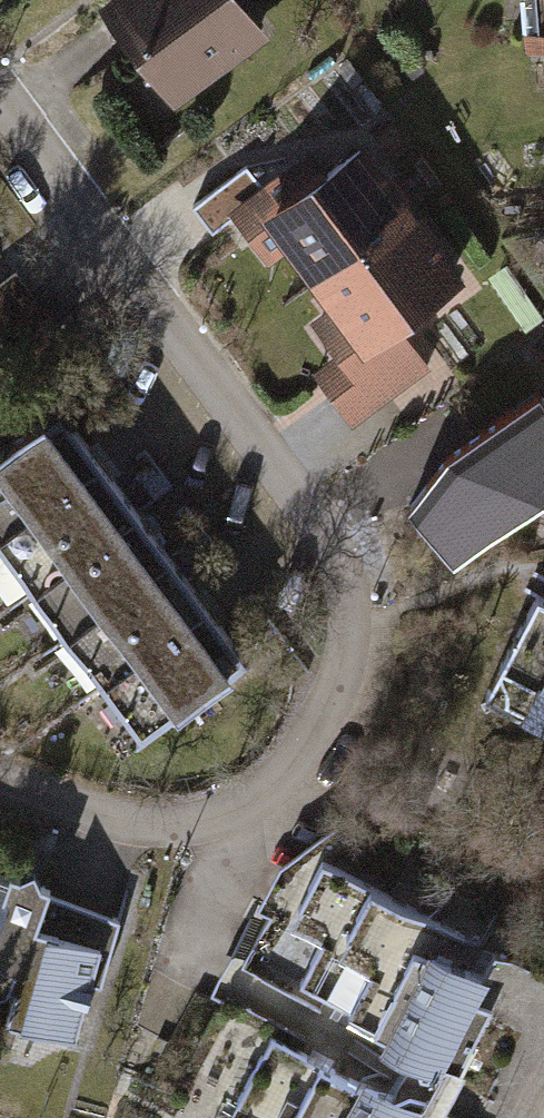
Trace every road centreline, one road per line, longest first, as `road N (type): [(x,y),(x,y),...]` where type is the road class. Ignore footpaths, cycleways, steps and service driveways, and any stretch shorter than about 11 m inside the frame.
road 1 (residential): [(0,93),(307,510),(332,560),(341,617),(333,682),(309,741),(279,780),(233,811),(182,823),(125,820),(0,777)]

